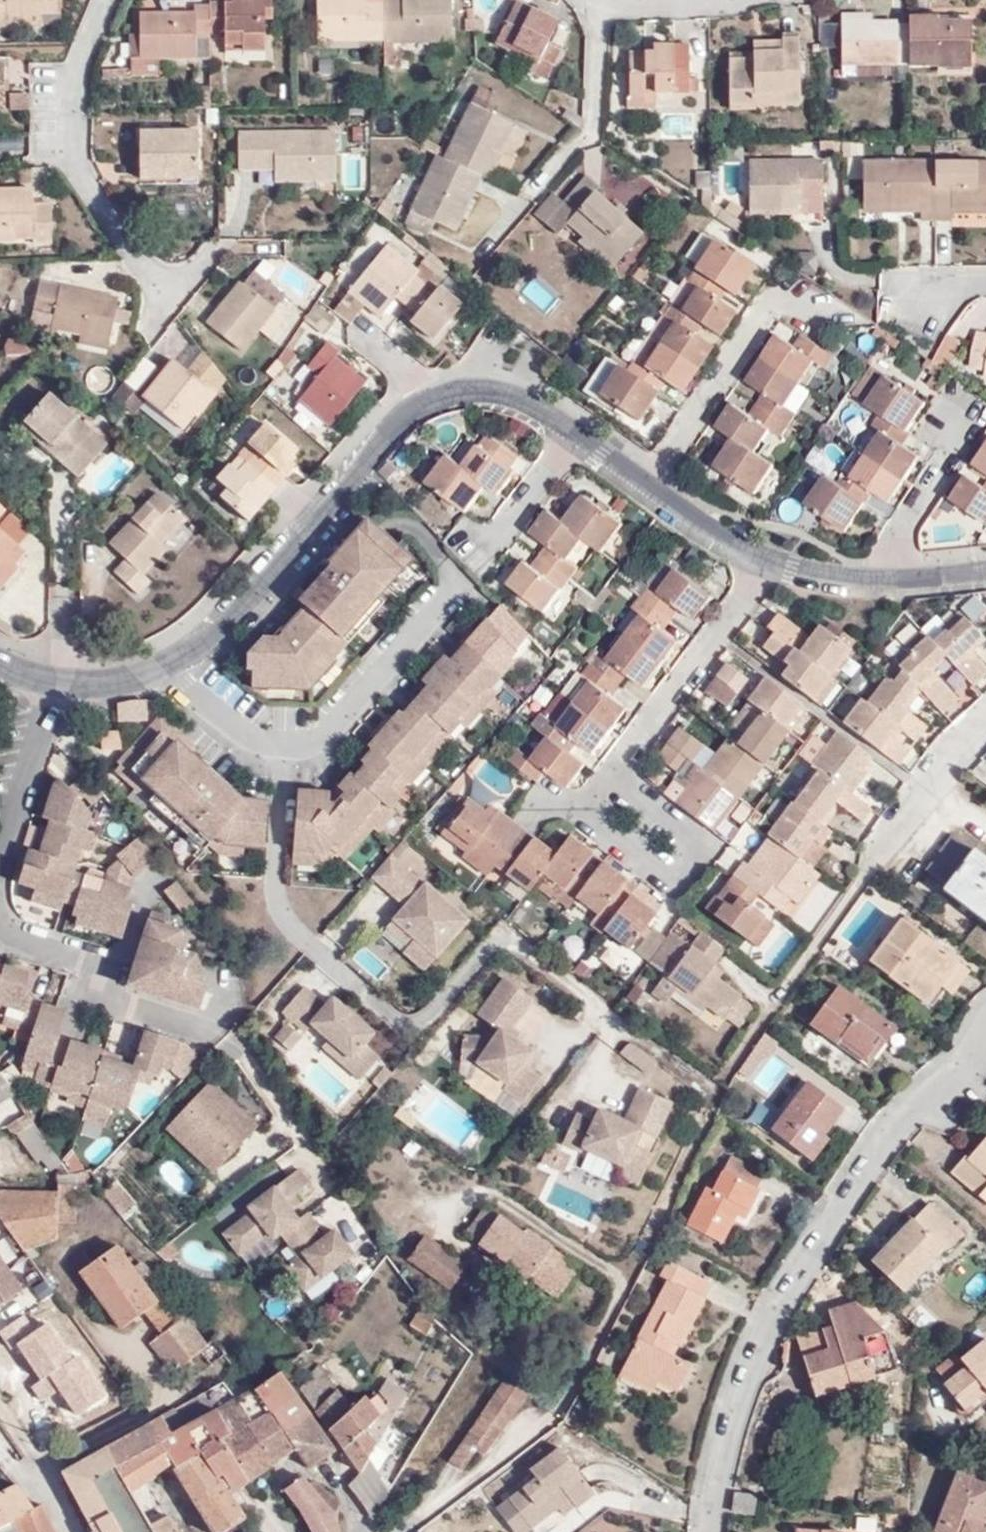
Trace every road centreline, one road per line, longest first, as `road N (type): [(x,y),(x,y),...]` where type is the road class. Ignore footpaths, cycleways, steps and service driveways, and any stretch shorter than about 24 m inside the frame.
road 1 (residential): [(288,764),(276,865),(294,925),(418,1032),(510,933),(604,1006)]
road 2 (residential): [(712,1531),(736,1420),(806,1278),(887,1146),(985,1047)]
road 3 (residential): [(175,677),(224,639),(396,436),(455,395),(523,405),(571,442)]
road 4 (residential): [(111,0),(74,89),(75,176),(159,306),(210,267)]
road 5 (residential): [(769,564),(610,776)]
road 6 (residential): [(645,489),(770,301),(803,317)]
road 7 (residential): [(288,764),(460,585)]
road 8 (residential): [(610,776),(586,808),(678,882),(704,846)]
road 9 (residential): [(900,581),(910,533),(974,420)]
road 10 (residential): [(56,697),(0,861)]
road 11 (residential): [(985,727),(877,851)]
road 12 (residential): [(753,0),(735,7),(591,0)]
road 13 (residential): [(571,442),(481,563)]
road 14 (residential): [(645,489),(769,564)]
road 15 (residential): [(175,677),(288,764)]
road 16 (residential): [(0,917),(7,932),(34,947),(119,971)]
road 17 (residential): [(769,564),(867,583),(900,581)]
road 18 (residential): [(56,697),(162,686),(175,677)]

